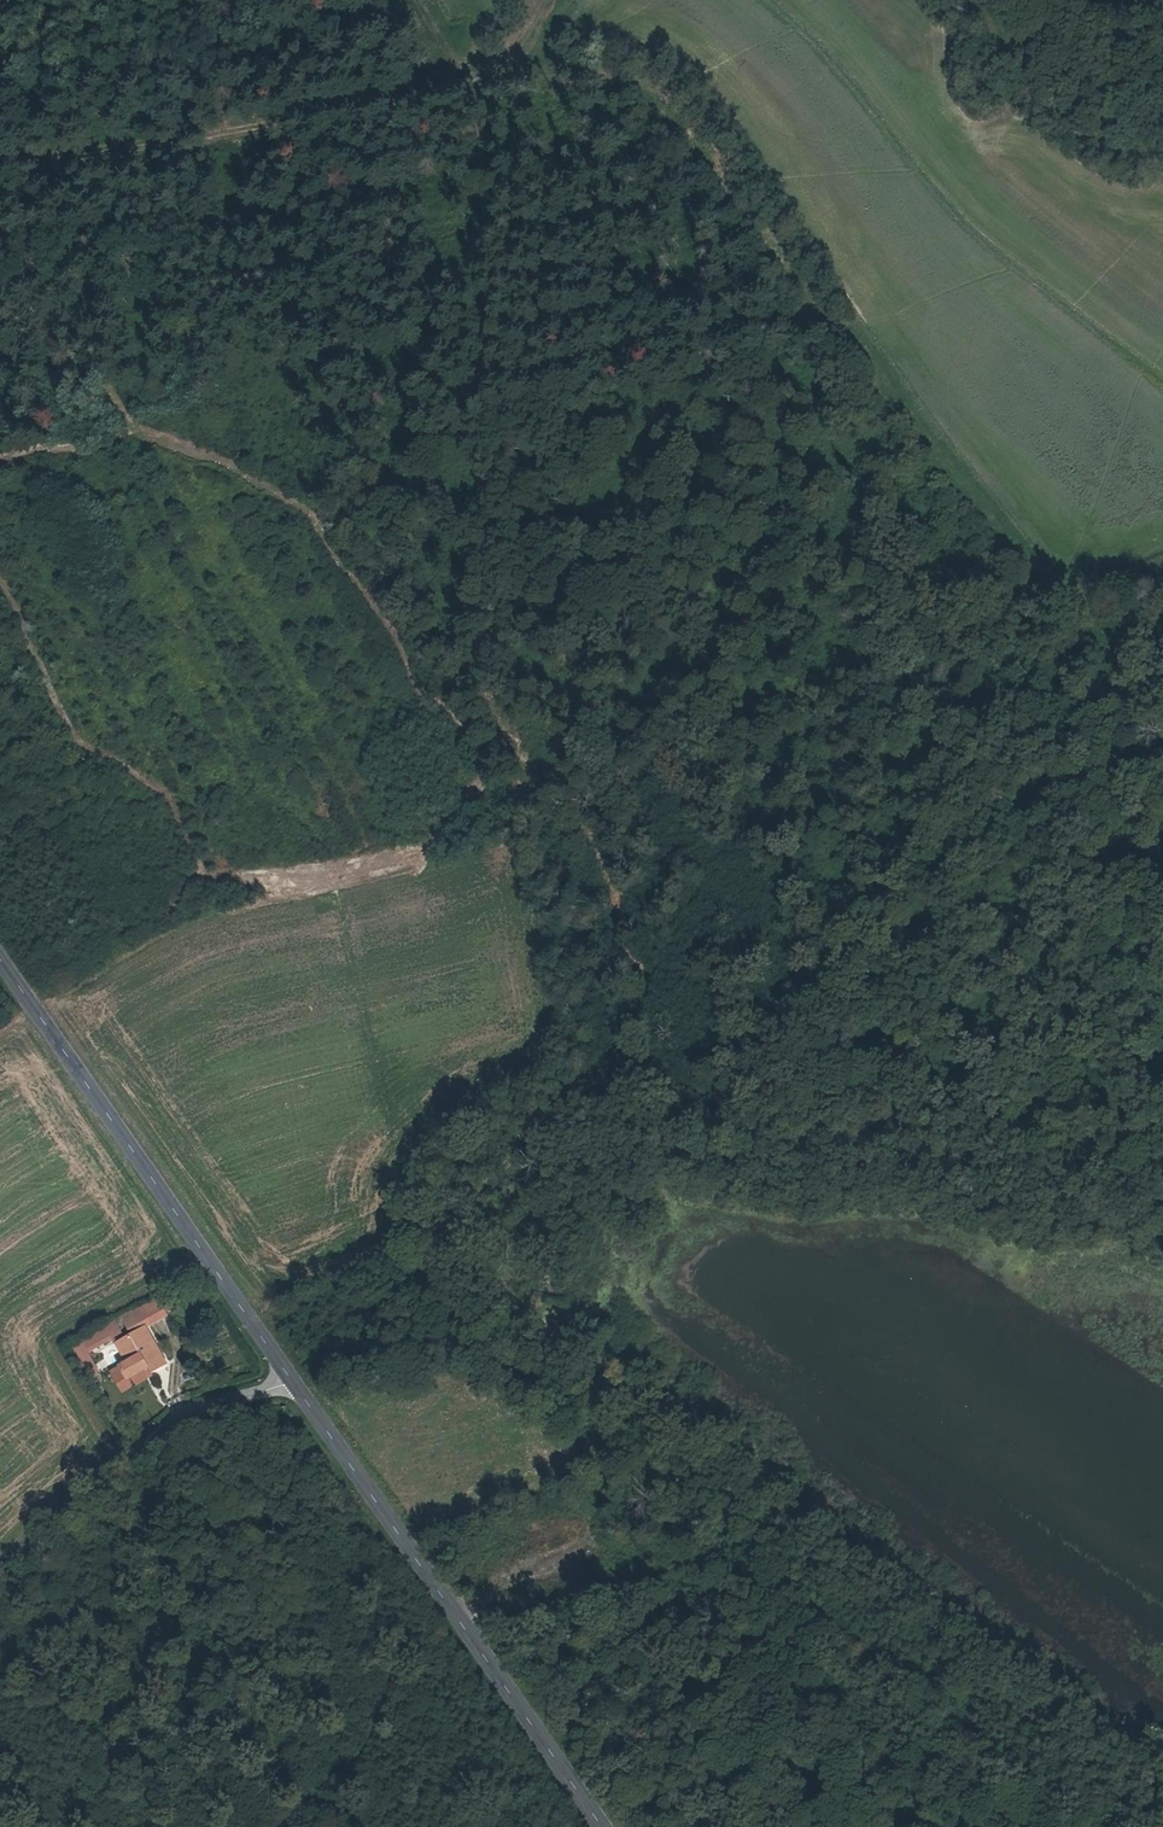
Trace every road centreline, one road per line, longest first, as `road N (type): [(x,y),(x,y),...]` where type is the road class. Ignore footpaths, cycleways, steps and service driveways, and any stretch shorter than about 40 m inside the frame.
road 1 (track): [(559,0),(522,66),(383,119),(0,176)]
road 2 (tertiary): [(602,1826),(295,1388)]
road 3 (tertiary): [(295,1388),(0,960)]
road 4 (track): [(522,66),(588,66),(640,88),(699,139),(842,325)]
road 5 (unclassified): [(295,1388),(182,1422),(0,1595)]

